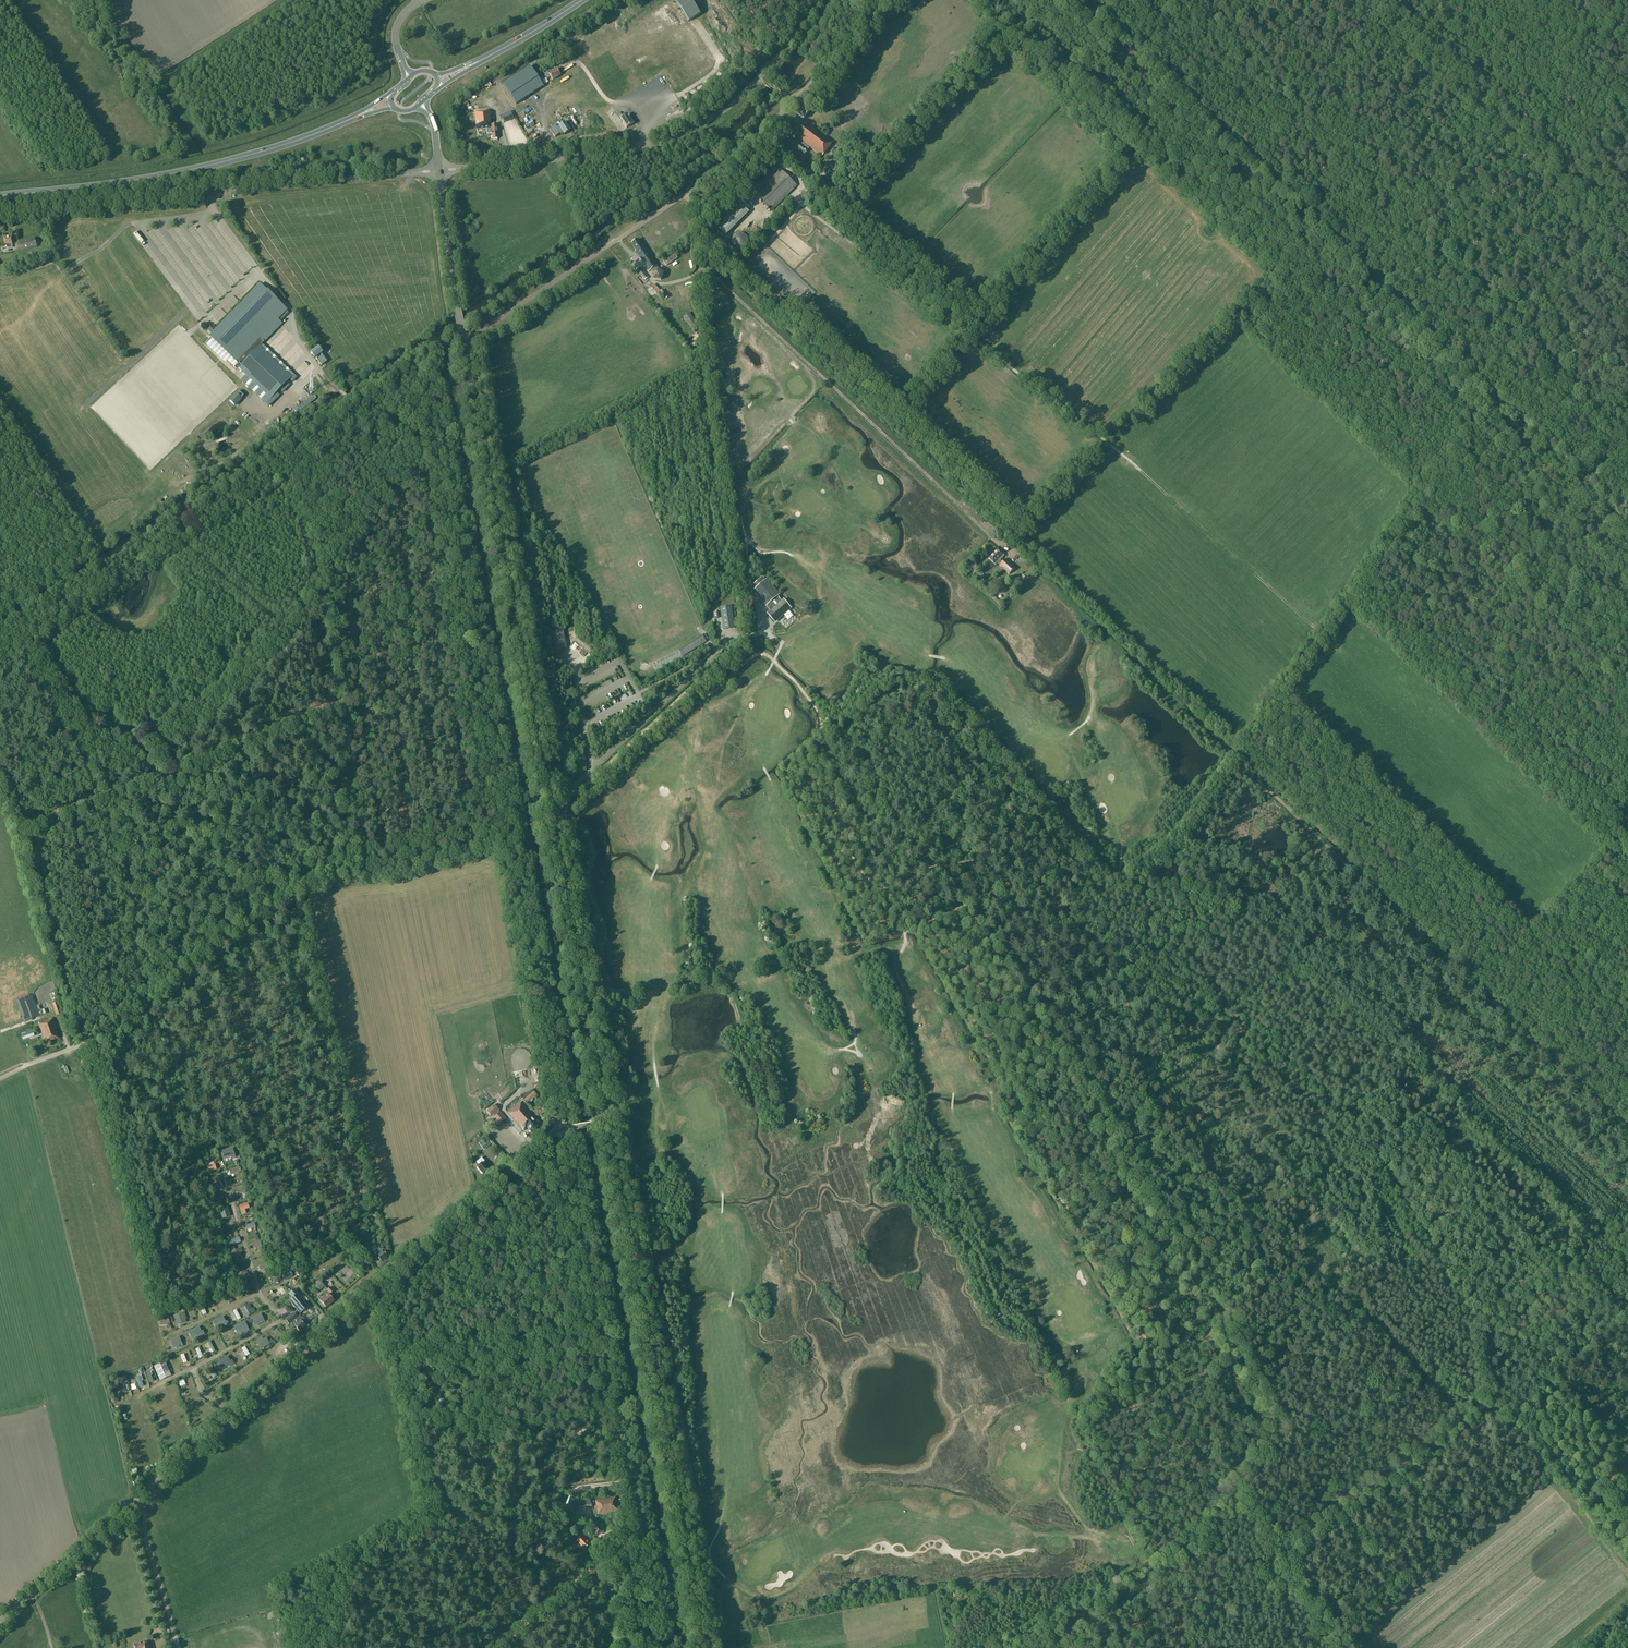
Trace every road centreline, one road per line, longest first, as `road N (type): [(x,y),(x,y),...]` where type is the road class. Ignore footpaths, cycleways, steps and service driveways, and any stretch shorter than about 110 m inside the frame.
road 1 (tertiary): [(606,1122),(463,339)]
road 2 (track): [(720,244),(1021,524),(1275,273)]
road 3 (unclassified): [(0,1620),(562,1130)]
road 4 (track): [(1543,1350),(1474,1321),(1385,1167),(1246,1027),(1180,943),(1034,1012)]
road 5 (track): [(1174,1555),(1139,1522),(1132,1492),(1150,1404),(1150,1348),(1059,1196),(1045,1145),(995,1046),(969,1014),(967,956),(927,922)]
road 6 (track): [(1034,1012),(1275,1423),(1201,1537),(1174,1555)]
road 7 (track): [(1482,404),(1065,0)]
road 8 (track): [(354,402),(408,366),(421,367),(509,835)]
road 9 (tertiary): [(705,1647),(606,1122)]
road 10 (track): [(1271,791),(1627,1128)]
road 11 (track): [(1271,791),(1236,758),(1482,404)]
road 12 (track): [(509,843),(308,892),(150,1011),(87,1043)]
road 13 (track): [(1167,495),(800,203)]
road 14 (unclassified): [(0,210),(439,170)]
road 15 (unclassified): [(463,339),(739,157),(782,111),(782,95),(759,77)]
road 16 (unclassified): [(625,1536),(634,1517),(562,1130)]
road 17 (track): [(569,797),(690,689),(714,692),(759,655),(815,706),(822,756)]
road 18 (trunk): [(0,196),(194,169),(353,118)]
road 19 (track): [(1627,1266),(1602,1293),(1597,1329),(1555,1402),(1560,1417),(1614,1444),(1612,1465),(1590,1497),(1627,1550)]
road 20 (track): [(20,838),(343,717)]
road 21 (unclassified): [(439,170),(655,145),(715,116),(759,77)]
road 22 (track): [(1034,1012),(962,906),(865,817),(822,756)]
road 23 (track): [(1543,1350),(1477,1410),(1280,1556)]
road 24 (track): [(1083,882),(1119,878),(1150,893),(1179,891),(1202,857),(1217,800),(1271,791)]
road 25 (track): [(509,843),(553,1080)]
road 26 (track): [(73,1048),(20,838)]
road 27 (track): [(1627,545),(1482,404)]
road 28 (track): [(101,540),(207,421),(245,413)]
road 29 (track): [(1083,882),(1060,856),(1017,851),(929,866),(911,880)]
road 30 (track): [(1230,1498),(1260,1524),(1344,1647)]
road 31 (tertiary): [(463,339),(439,170)]
road 32 (track): [(822,756),(818,782),(848,834),(855,866),(881,886),(899,885)]
road 33 (track): [(927,922),(1023,876),(1083,882)]
road 34 (track): [(501,1647),(607,1551)]
road 35 (track): [(343,717),(360,841)]
road 36 (track): [(632,1527),(659,1647)]
road 37 (track): [(254,424),(199,447),(194,433),(214,432),(233,417)]

